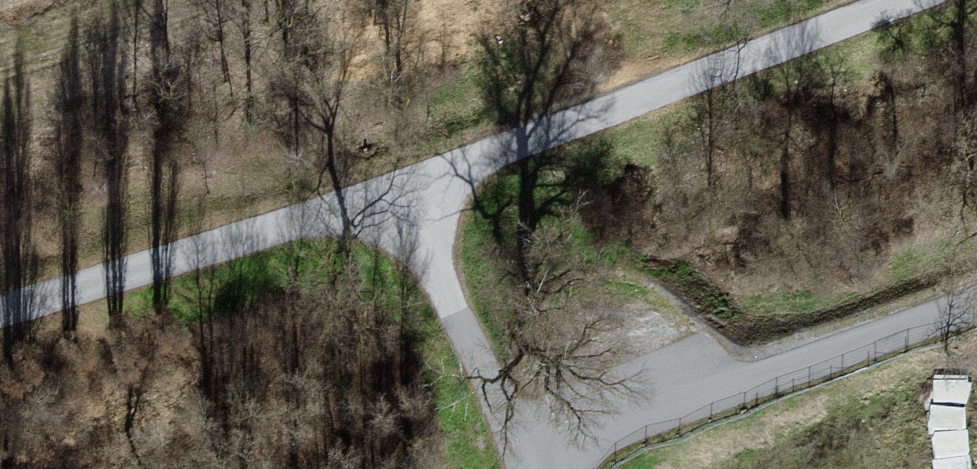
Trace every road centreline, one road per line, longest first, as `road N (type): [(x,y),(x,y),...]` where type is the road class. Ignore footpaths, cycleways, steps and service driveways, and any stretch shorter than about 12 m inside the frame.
road 1 (track): [(913,0),(428,181),(0,314)]
road 2 (unclassified): [(525,468),(428,181)]

